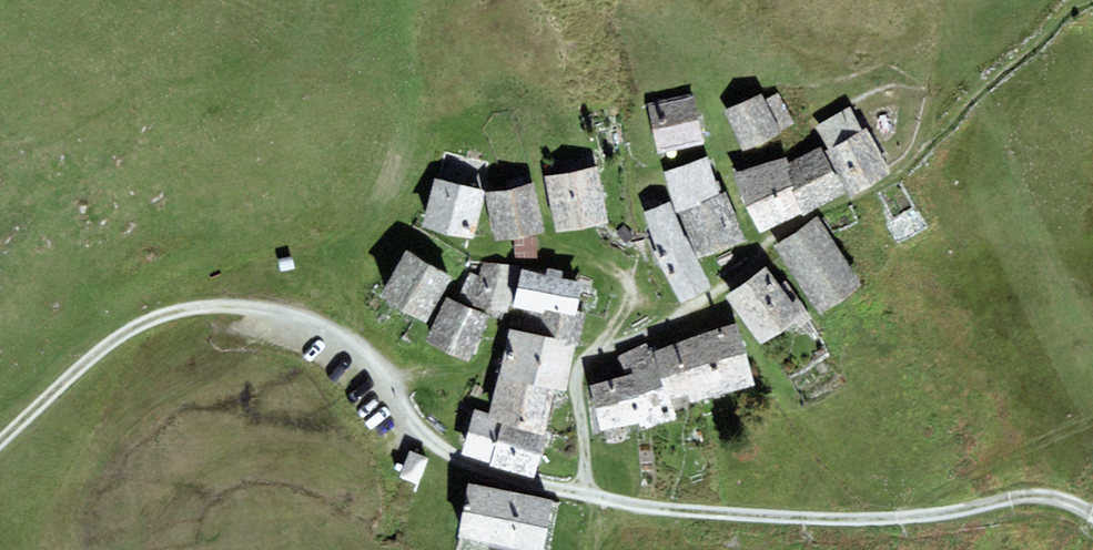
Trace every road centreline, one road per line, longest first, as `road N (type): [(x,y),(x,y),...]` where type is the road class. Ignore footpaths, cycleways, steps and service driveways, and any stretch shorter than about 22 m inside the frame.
road 1 (track): [(588,495),(468,463),(338,333),(248,305),(182,308),(124,331),(0,440)]
road 2 (track): [(588,495),(580,381),(590,357),(716,292),(769,240),(912,158)]
road 3 (track): [(1092,515),(1040,496),(844,518),(588,495)]
road 4 (track): [(549,250),(596,257),(631,286),(634,296),(604,347)]

